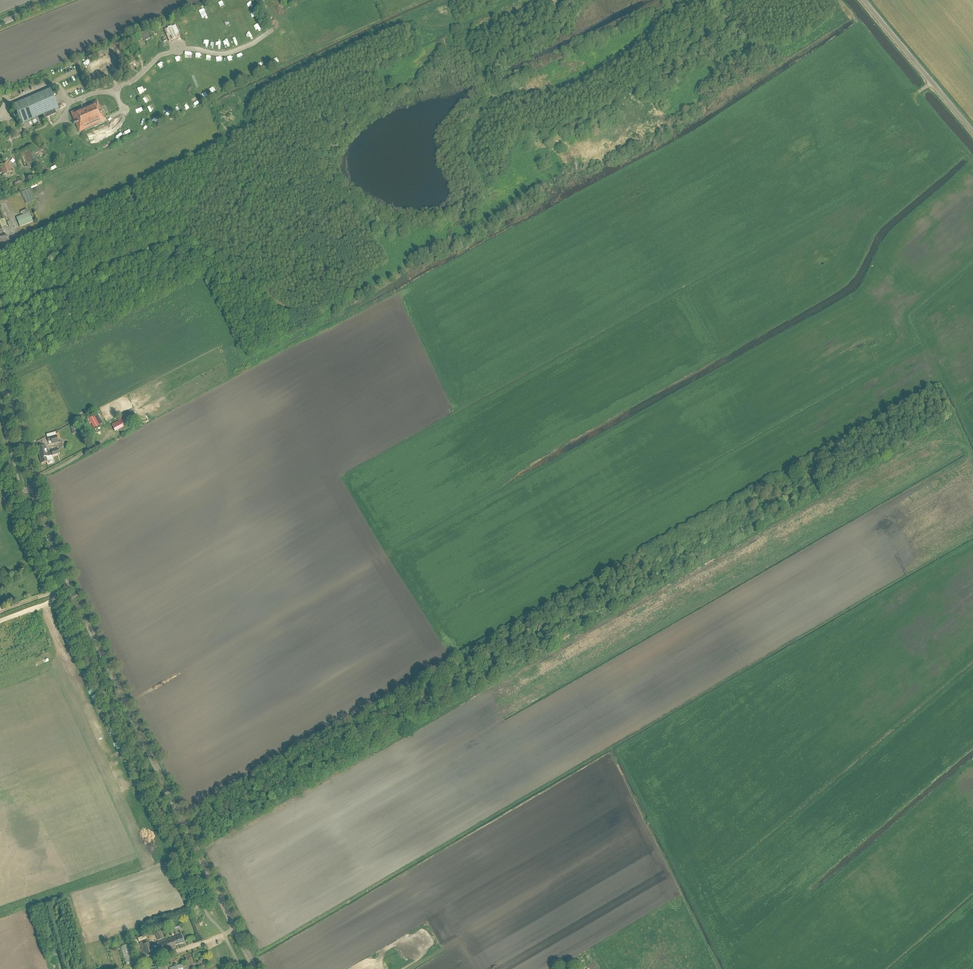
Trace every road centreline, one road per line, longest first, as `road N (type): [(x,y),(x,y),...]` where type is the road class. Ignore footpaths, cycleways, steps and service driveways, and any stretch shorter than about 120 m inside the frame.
road 1 (track): [(0,310),(183,230),(261,86),(408,18),(462,24),(513,0)]
road 2 (tertiary): [(256,968),(65,577),(35,487)]
road 3 (unclassified): [(864,0),(972,132)]
road 4 (tertiary): [(35,487),(0,361)]

